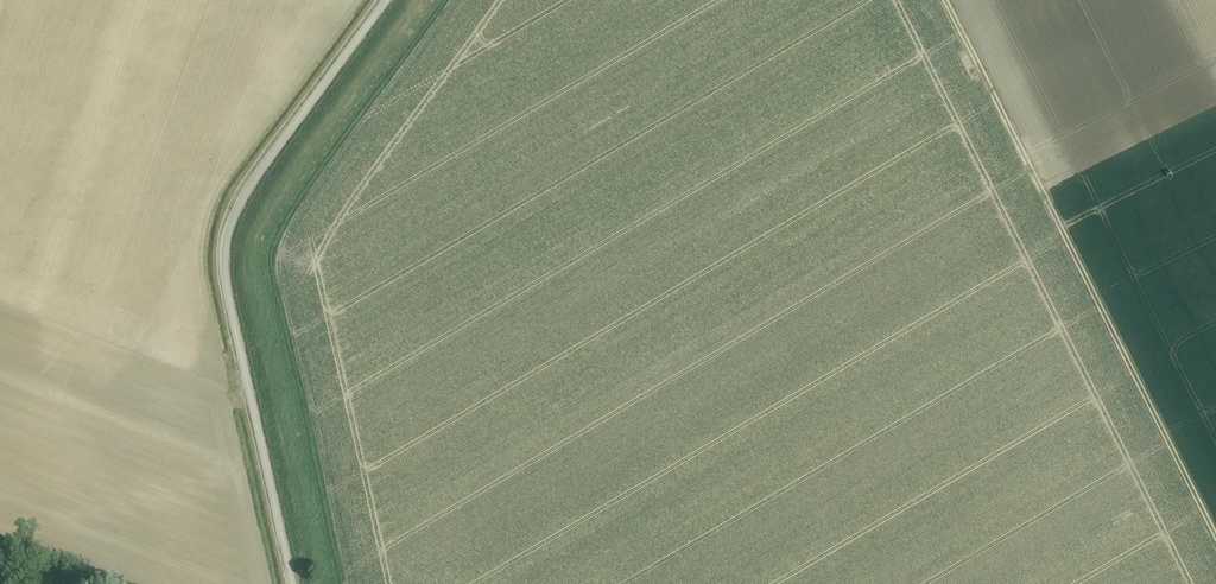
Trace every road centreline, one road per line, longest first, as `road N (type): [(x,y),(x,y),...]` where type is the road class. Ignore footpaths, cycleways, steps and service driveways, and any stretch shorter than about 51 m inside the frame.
road 1 (unclassified): [(292,583),(225,249),(252,184),(387,0)]
road 2 (track): [(945,0),(1215,540)]

